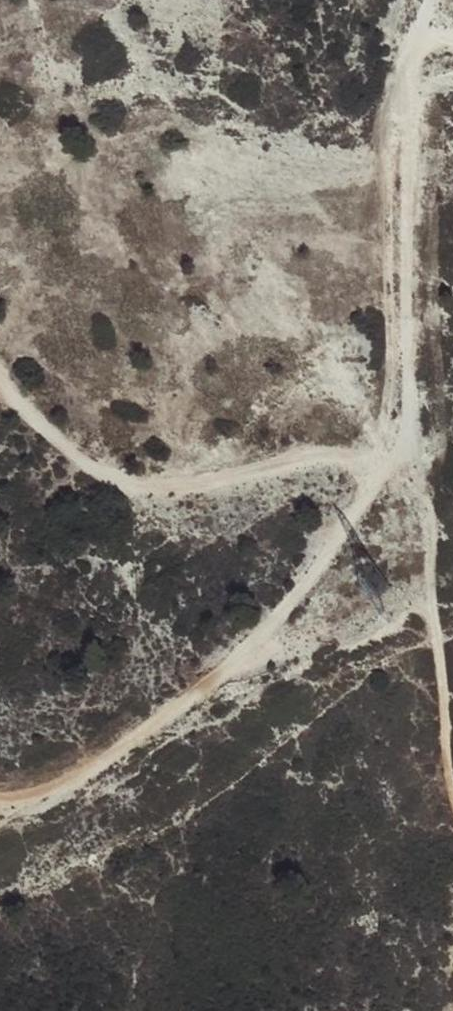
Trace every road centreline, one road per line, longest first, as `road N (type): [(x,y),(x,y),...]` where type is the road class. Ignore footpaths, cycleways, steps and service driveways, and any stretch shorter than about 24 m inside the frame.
road 1 (track): [(0,796),(52,803),(90,788),(207,685),(394,453),(413,370),(406,127),(428,63),(452,53)]
road 2 (track): [(0,384),(32,421),(96,469),(153,494),(313,461),(394,453),(426,503),(452,784)]

